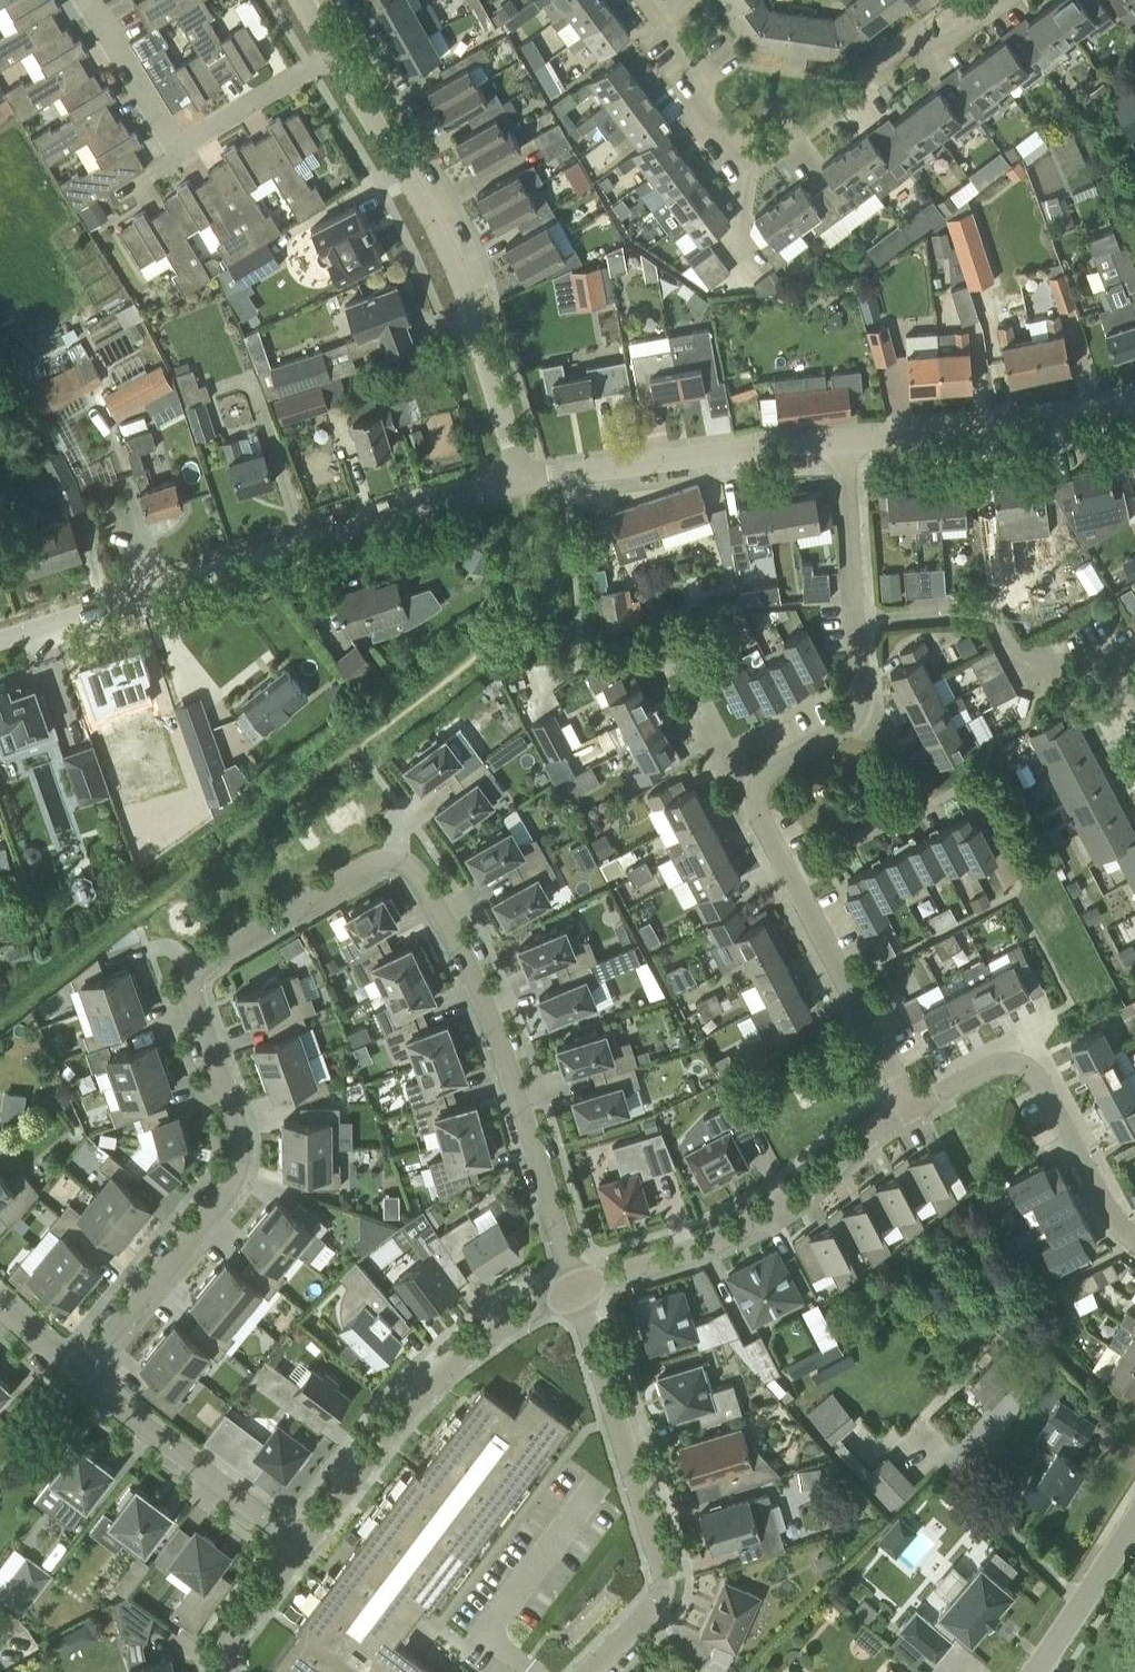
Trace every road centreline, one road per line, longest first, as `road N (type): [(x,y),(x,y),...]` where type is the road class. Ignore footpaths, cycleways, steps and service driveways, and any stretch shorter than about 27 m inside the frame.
road 1 (residential): [(77,1374),(236,1175),(241,1135),(192,998),(198,968),(379,859),(414,869),(478,988),(577,1288)]
road 2 (residential): [(911,1106),(753,796),(765,772),(855,716),(856,621)]
road 3 (residential): [(0,639),(521,481)]
road 4 (residential): [(521,481),(453,261),(333,54)]
road 5 (residential): [(577,1288),(663,1576),(653,1606),(587,1671)]
road 6 (residential): [(577,1288),(755,1220),(911,1106)]
road 7 (residential): [(303,1546),(442,1371),(483,1338),(577,1288)]
road 8 (residential): [(333,54),(178,147),(89,0)]
road 9 (residential): [(856,621),(984,611),(1012,656),(1112,669),(1134,712)]
road 10 (residential): [(1134,1239),(1107,1210),(1026,1067),(994,1064),(911,1106)]
road 11 (residential): [(521,481),(843,439)]
road 12 (residential): [(843,439),(1003,428),(1134,399)]
road 13 (residential): [(751,156),(776,151),(918,41),(946,36),(995,0)]
road 14 (residential): [(303,1546),(77,1374)]
road 15 (residential): [(654,0),(698,66),(694,95),(735,151),(751,156)]
road 16 (residential): [(856,621),(843,439)]
road 17 (residential): [(1037,1671),(1134,1522)]
road 18 (residential): [(229,1671),(232,1636),(303,1546)]

